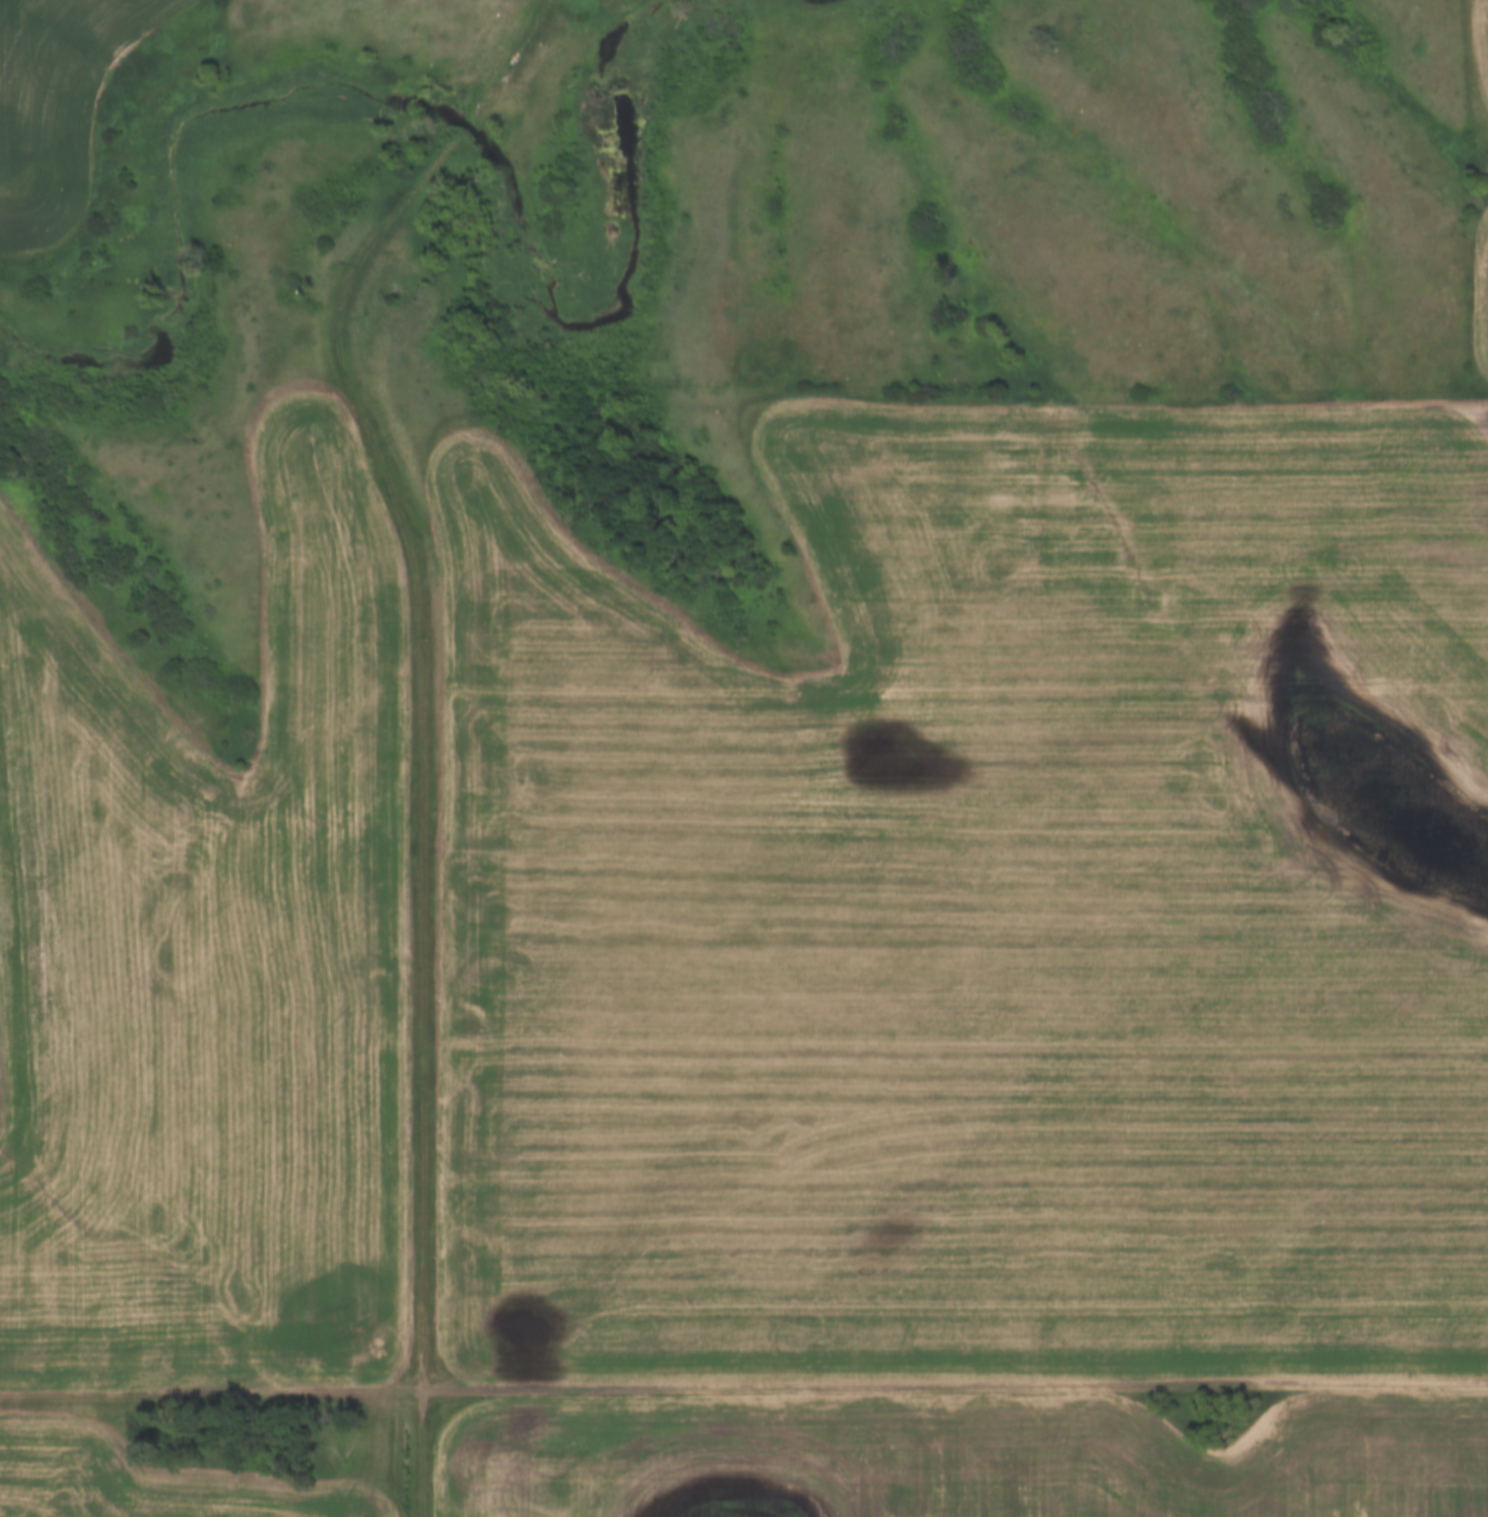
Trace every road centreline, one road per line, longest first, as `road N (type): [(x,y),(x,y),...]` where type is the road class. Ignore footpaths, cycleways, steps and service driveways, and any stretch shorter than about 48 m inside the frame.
road 1 (track): [(0,1396),(1487,1385)]
road 2 (track): [(418,1516),(420,581),(393,490),(336,372),(330,337),(339,285),(364,243),(460,135)]
road 3 (track): [(478,114),(522,60),(555,0)]

